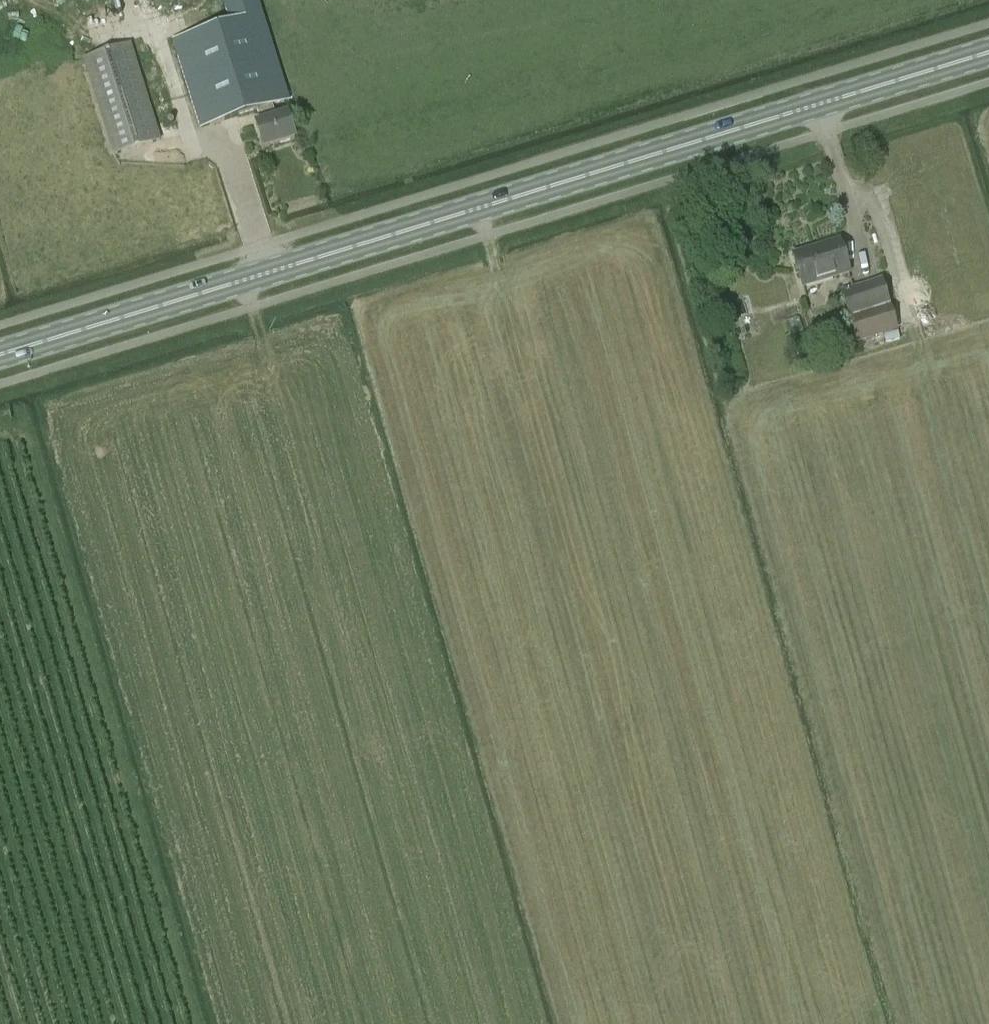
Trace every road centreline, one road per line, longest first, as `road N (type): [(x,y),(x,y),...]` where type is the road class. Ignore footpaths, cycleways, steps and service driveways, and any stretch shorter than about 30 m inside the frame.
road 1 (primary): [(0,354),(988,53)]

